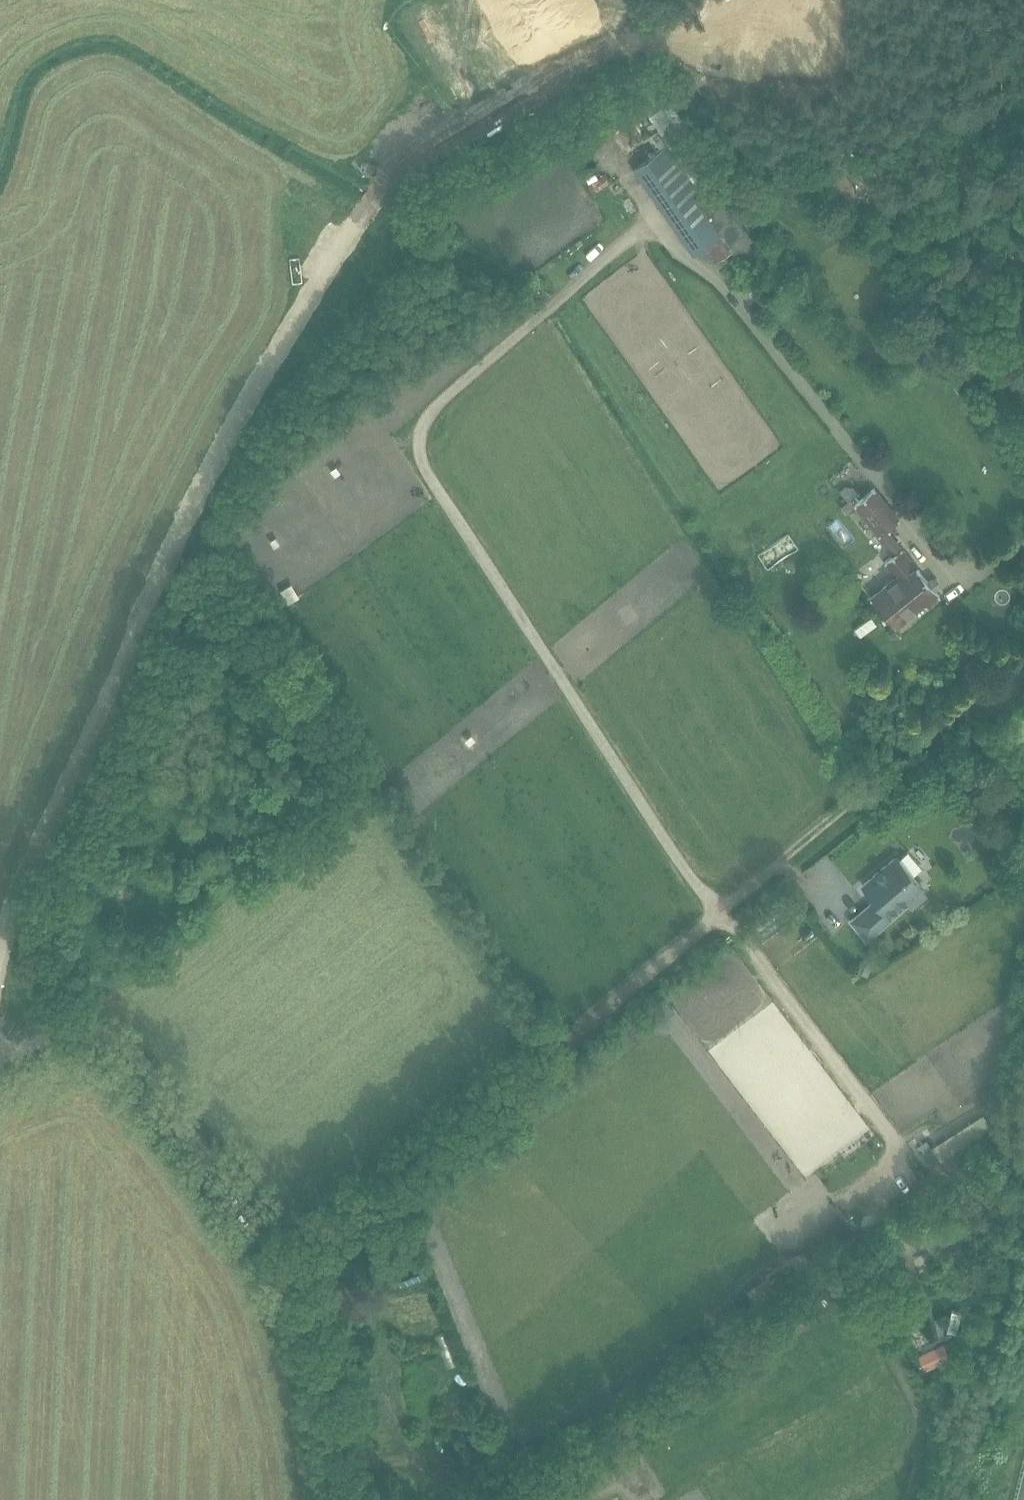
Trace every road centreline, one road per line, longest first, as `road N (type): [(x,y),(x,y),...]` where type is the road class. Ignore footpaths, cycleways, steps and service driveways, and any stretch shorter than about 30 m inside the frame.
road 1 (track): [(719,916),(427,470),(422,444),(426,423),(442,405),(589,273),(656,225)]
road 2 (track): [(0,1060),(63,1034),(97,1030),(123,1043),(289,1269),(283,1297),(317,1436),(323,1499)]
road 3 (track): [(289,1269),(776,869)]
road 4 (track): [(1023,669),(776,869)]

